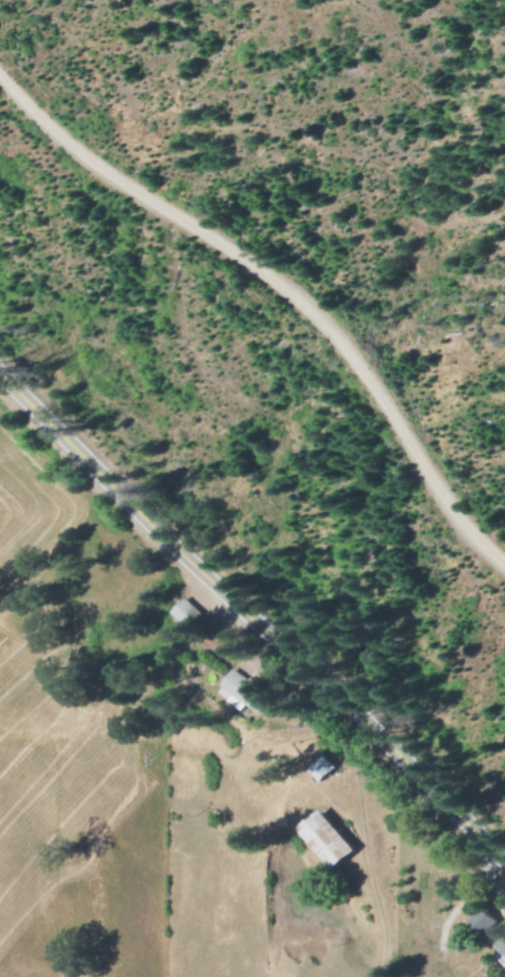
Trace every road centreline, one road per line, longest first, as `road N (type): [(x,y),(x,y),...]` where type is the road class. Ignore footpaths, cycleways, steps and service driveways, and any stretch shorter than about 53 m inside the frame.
road 1 (track): [(0,83),(84,161),(262,275),(323,326),(455,519),(504,569)]
road 2 (tertiary): [(0,382),(504,868)]

